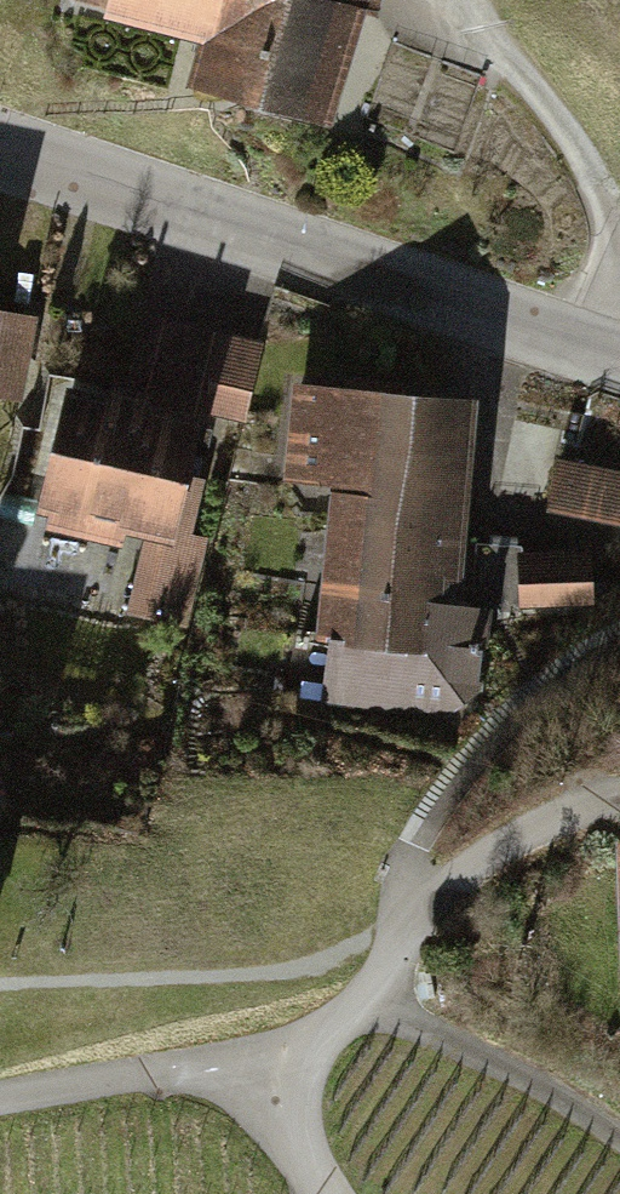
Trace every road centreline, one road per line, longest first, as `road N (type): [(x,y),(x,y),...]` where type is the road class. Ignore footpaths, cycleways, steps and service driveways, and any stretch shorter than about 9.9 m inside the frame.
road 1 (residential): [(0,150),(619,356)]
road 2 (residential): [(345,1193),(287,1110),(261,1044),(337,1019),(416,926)]
road 3 (track): [(361,993),(566,1108),(619,1150)]
road 4 (track): [(619,785),(535,811),(416,926)]

